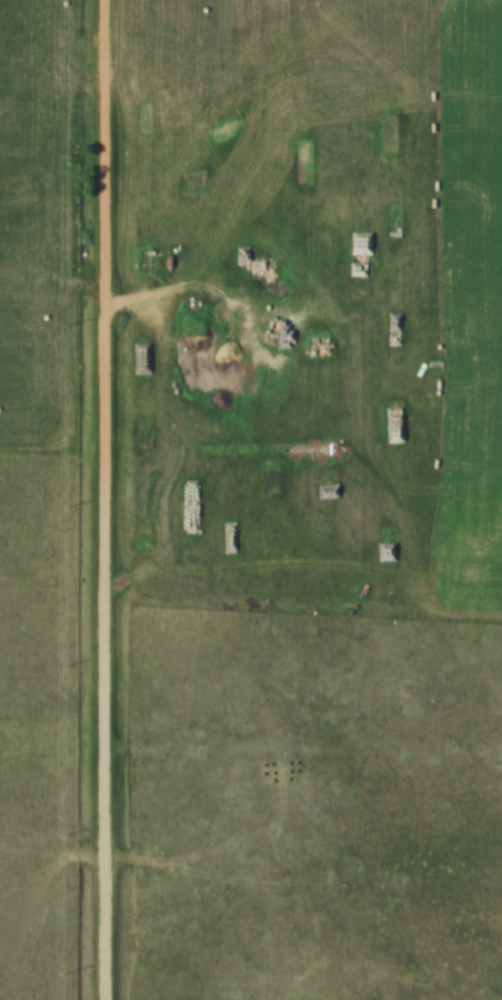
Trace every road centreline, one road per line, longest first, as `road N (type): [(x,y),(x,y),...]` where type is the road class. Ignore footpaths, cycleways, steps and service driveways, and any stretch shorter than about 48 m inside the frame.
road 1 (residential): [(106,0),(111,999)]
road 2 (track): [(12,999),(66,867),(76,860),(109,863)]
road 3 (track): [(106,313),(153,311),(273,336)]

